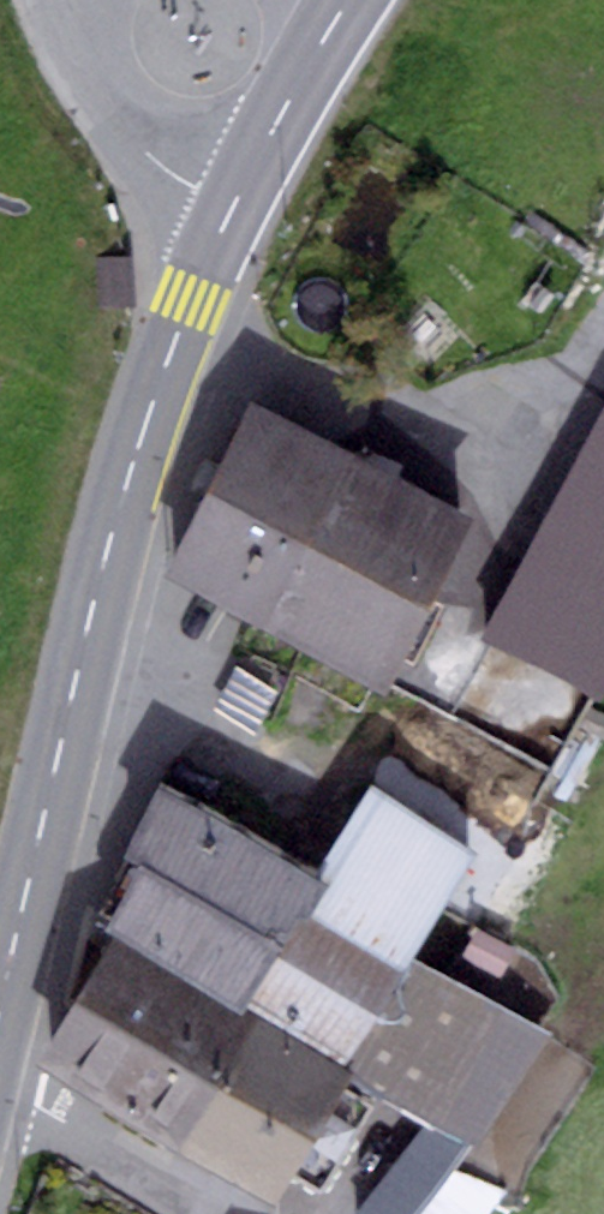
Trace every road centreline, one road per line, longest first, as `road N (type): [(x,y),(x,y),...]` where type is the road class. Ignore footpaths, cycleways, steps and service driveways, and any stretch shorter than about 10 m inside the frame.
road 1 (primary): [(232,212),(173,346),(107,557),(0,1014)]
road 2 (residential): [(54,0),(121,122),(150,155),(232,212)]
road 3 (residential): [(0,1091),(220,1213)]
road 4 (primary): [(348,0),(232,212)]

